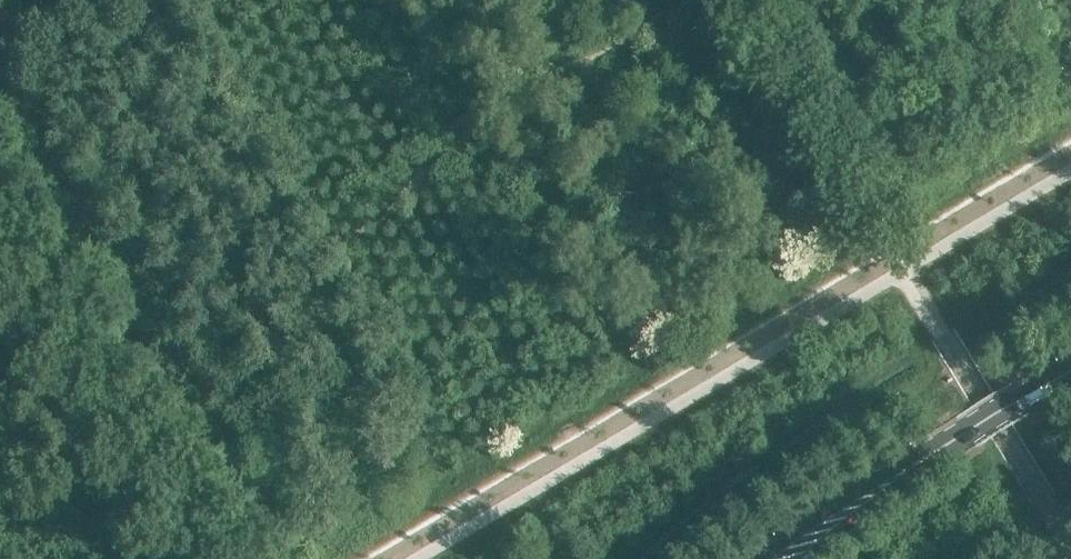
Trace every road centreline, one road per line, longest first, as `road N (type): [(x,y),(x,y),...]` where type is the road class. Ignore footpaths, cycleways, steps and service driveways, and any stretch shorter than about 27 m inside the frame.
road 1 (secondary): [(865,497),(1070,372)]

